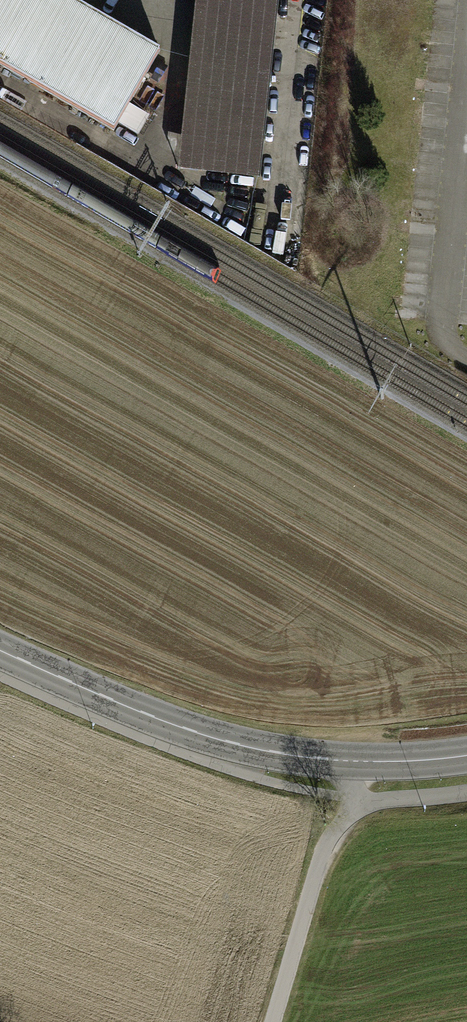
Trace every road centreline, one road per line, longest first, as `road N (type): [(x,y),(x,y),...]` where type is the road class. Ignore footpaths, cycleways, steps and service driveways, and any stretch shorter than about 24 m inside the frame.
road 1 (tertiary): [(0,649),(150,715),(251,747),(353,762),(466,755)]
road 2 (track): [(273,1021),(324,850),(355,799)]

